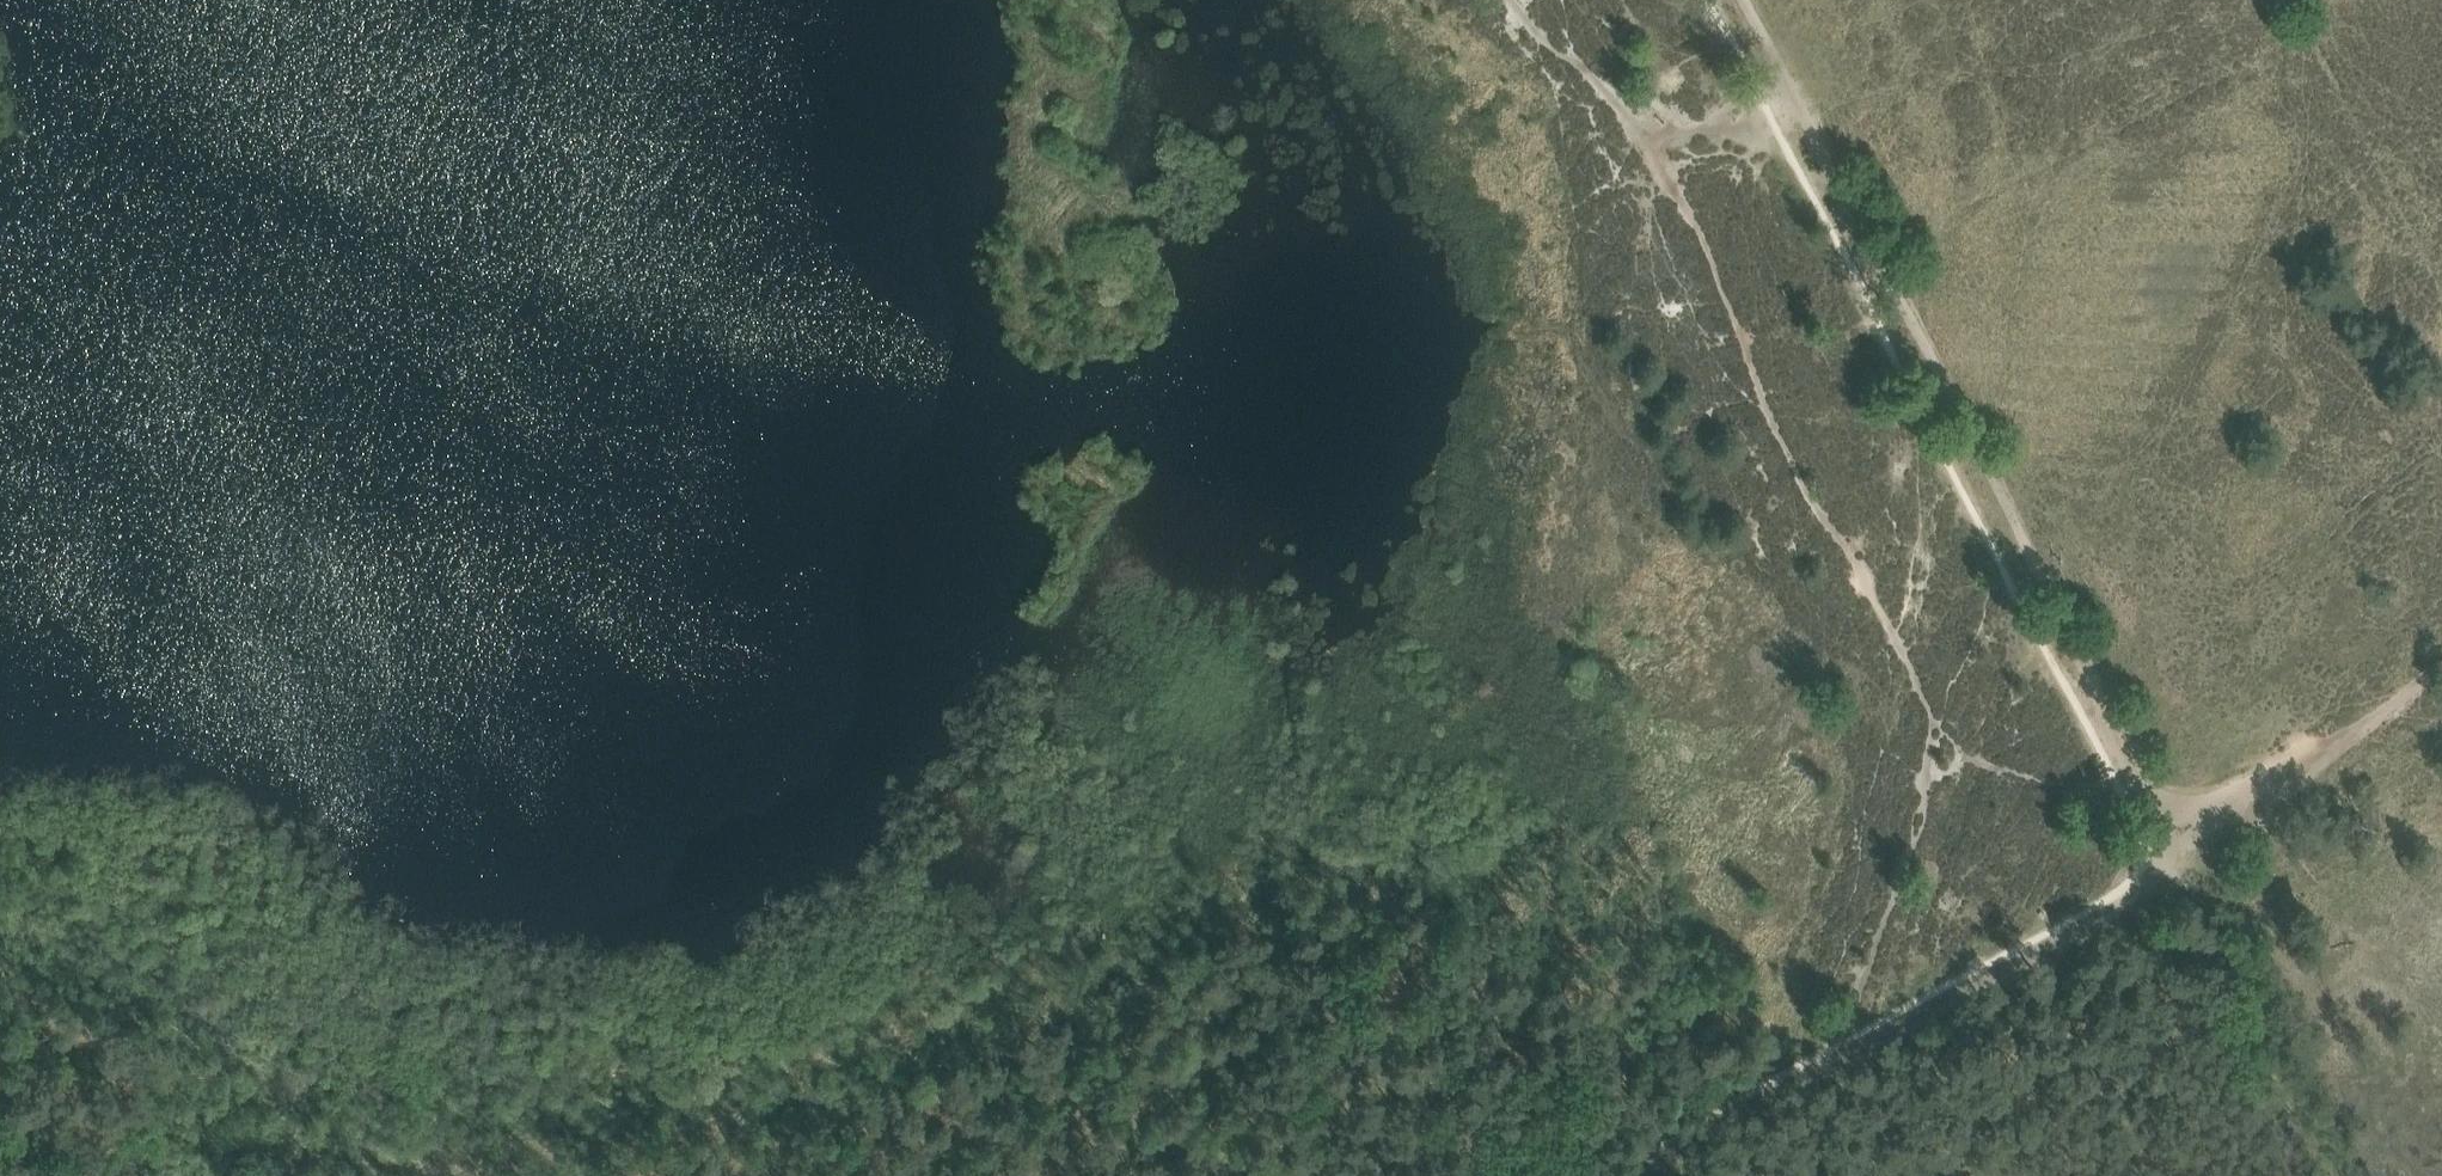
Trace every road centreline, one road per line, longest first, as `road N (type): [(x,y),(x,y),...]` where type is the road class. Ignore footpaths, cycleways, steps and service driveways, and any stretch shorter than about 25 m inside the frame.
road 1 (track): [(2183,850),(2358,1175)]

